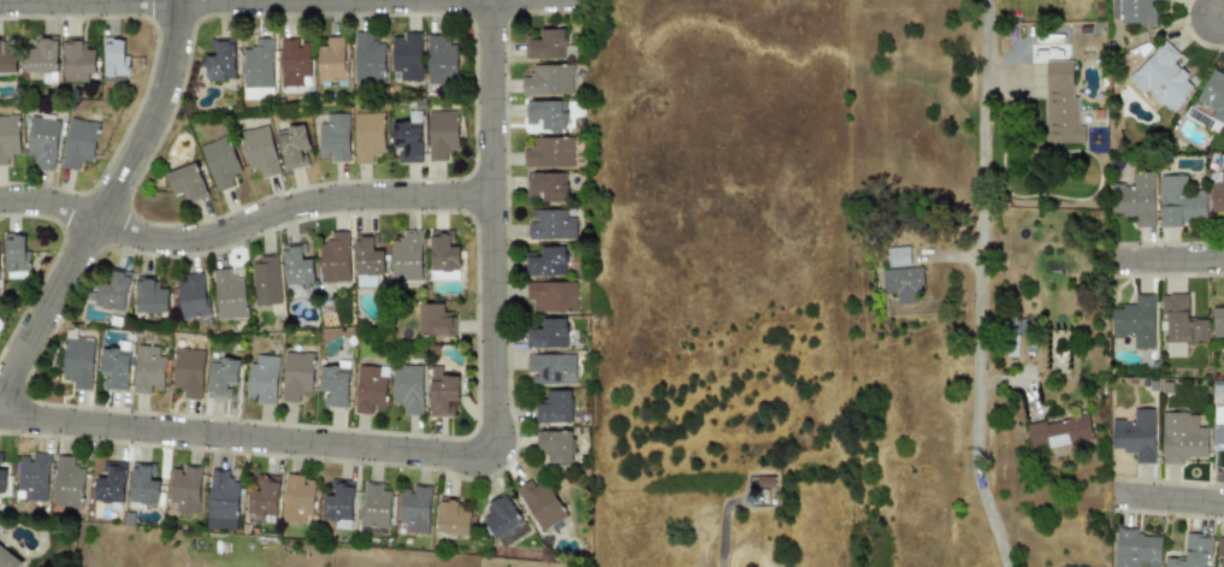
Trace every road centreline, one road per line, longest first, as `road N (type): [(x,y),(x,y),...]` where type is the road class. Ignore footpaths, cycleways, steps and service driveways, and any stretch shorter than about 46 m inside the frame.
road 1 (residential): [(487,0),(492,457),(471,462),(0,418)]
road 2 (residential): [(175,0),(165,72),(141,138),(0,387)]
road 3 (residential): [(94,220),(176,238),(314,201),(490,195)]
road 4 (residential): [(981,317),(984,0)]
road 5 (residential): [(1013,566),(981,489),(981,317)]
road 6 (residential): [(175,1),(0,2)]

